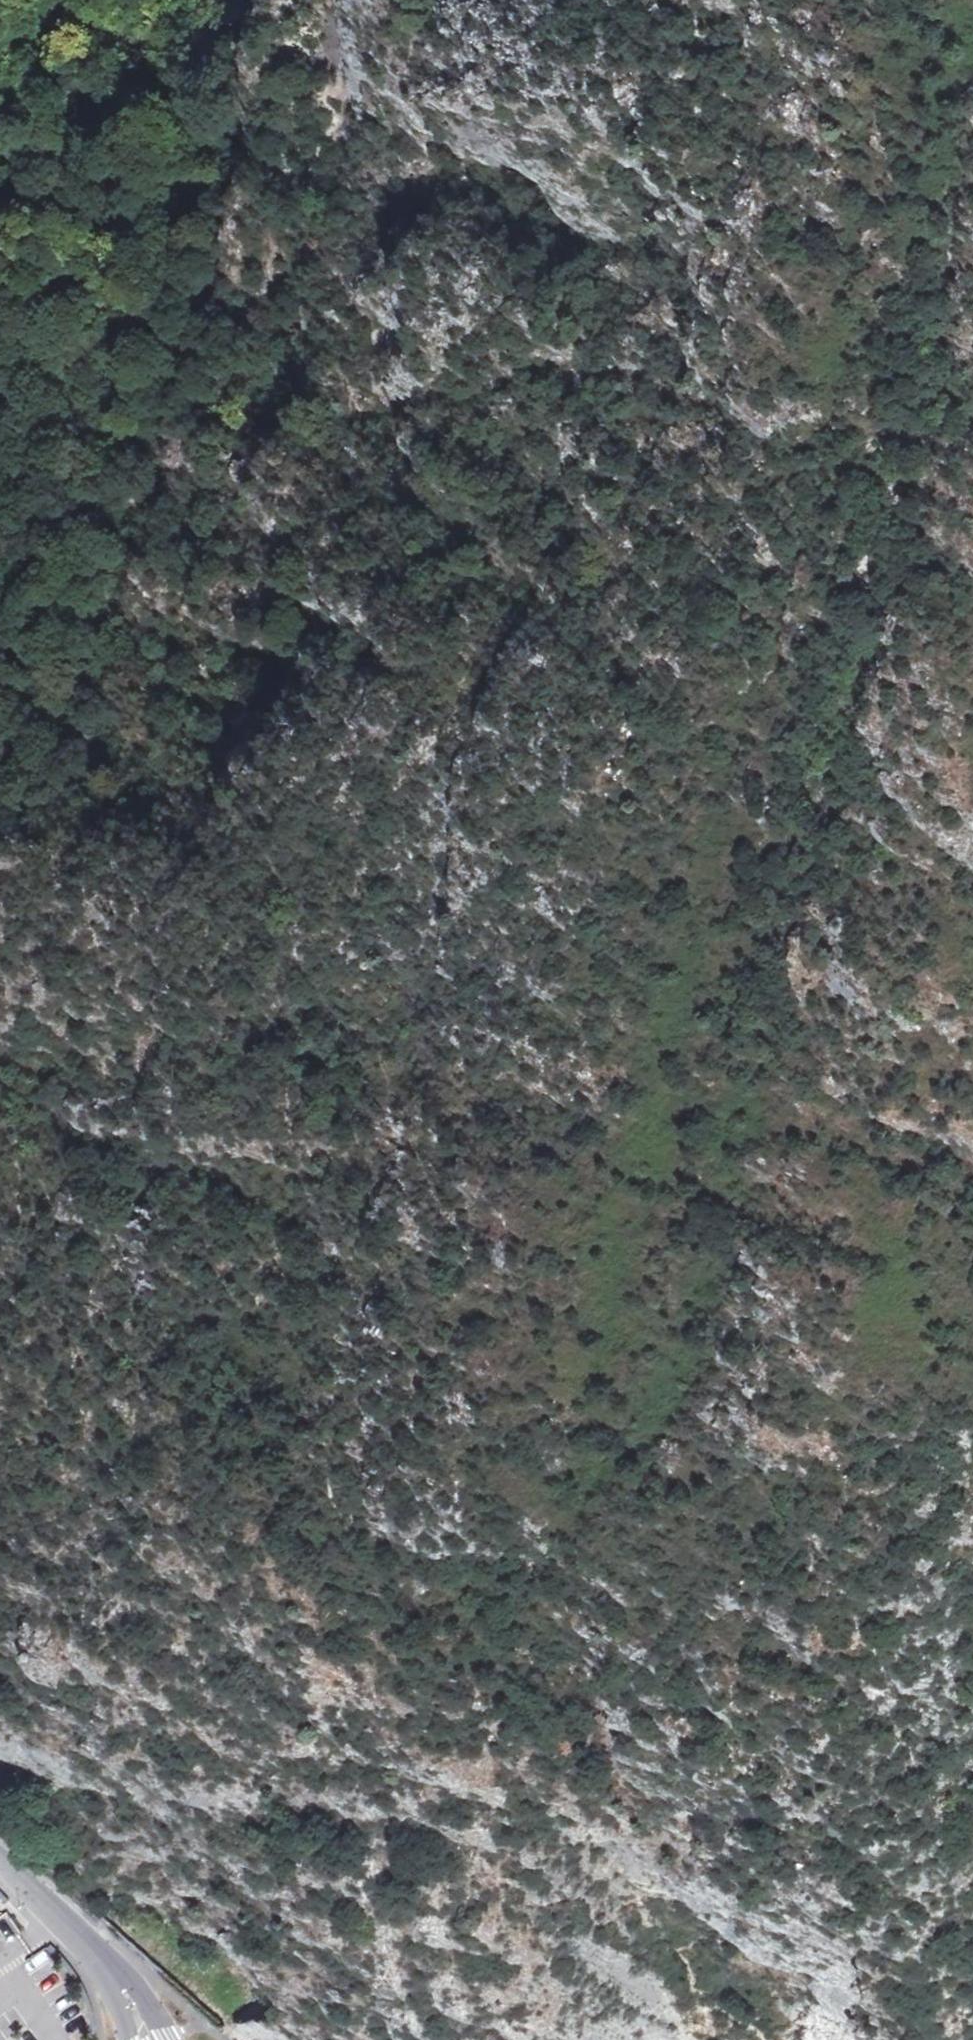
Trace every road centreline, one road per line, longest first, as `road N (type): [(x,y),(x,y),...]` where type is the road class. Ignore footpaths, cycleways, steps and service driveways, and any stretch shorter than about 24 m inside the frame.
road 1 (unclassified): [(0,1863),(98,1959)]

